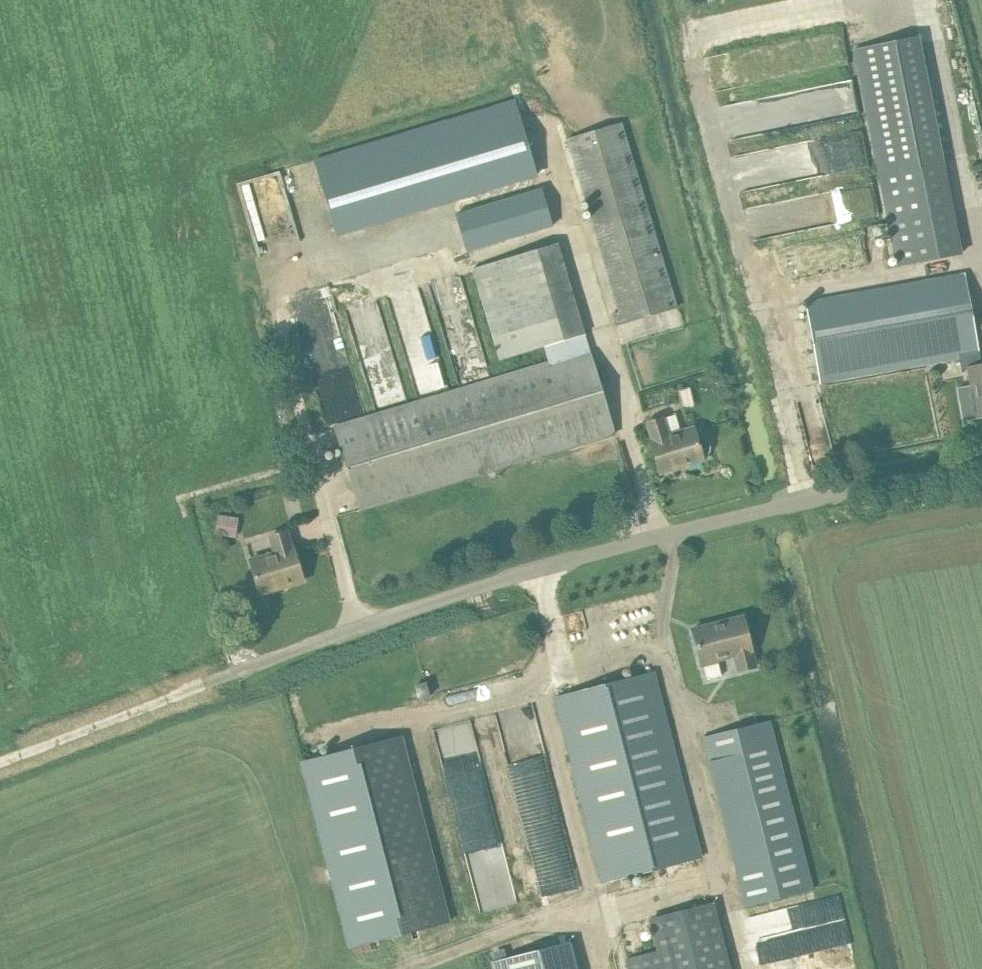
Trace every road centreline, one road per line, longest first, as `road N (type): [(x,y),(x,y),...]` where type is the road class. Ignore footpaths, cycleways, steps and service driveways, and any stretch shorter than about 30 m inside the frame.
road 1 (unclassified): [(231,675),(357,627),(657,533),(981,471)]
road 2 (track): [(231,675),(0,760)]

